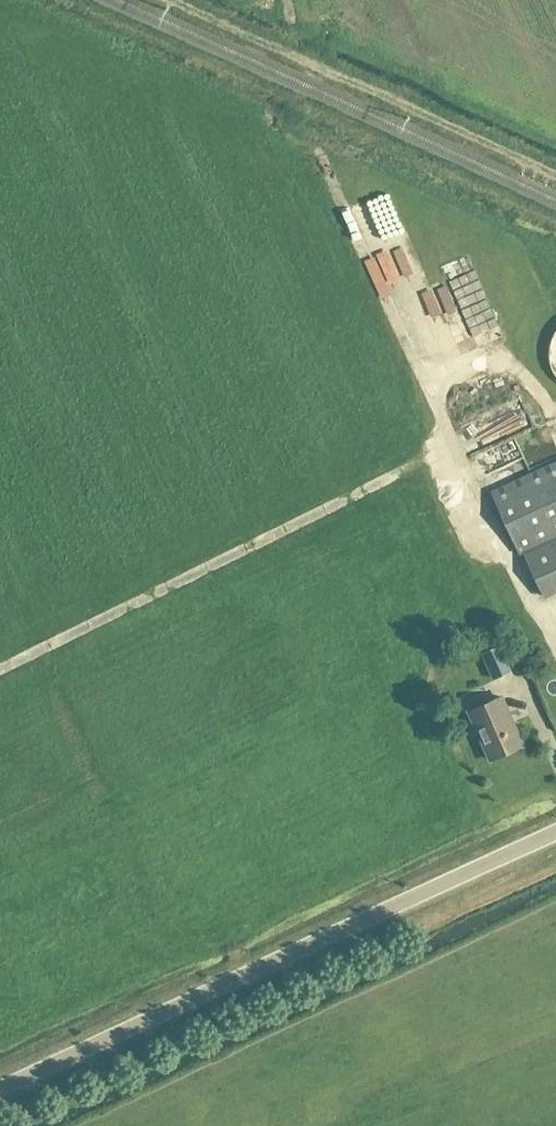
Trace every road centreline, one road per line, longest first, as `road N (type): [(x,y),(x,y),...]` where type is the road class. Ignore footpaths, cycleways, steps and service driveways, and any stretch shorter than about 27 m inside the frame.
road 1 (tertiary): [(0,1092),(555,835)]
road 2 (track): [(459,449),(0,674)]
road 3 (track): [(421,369),(322,156)]

